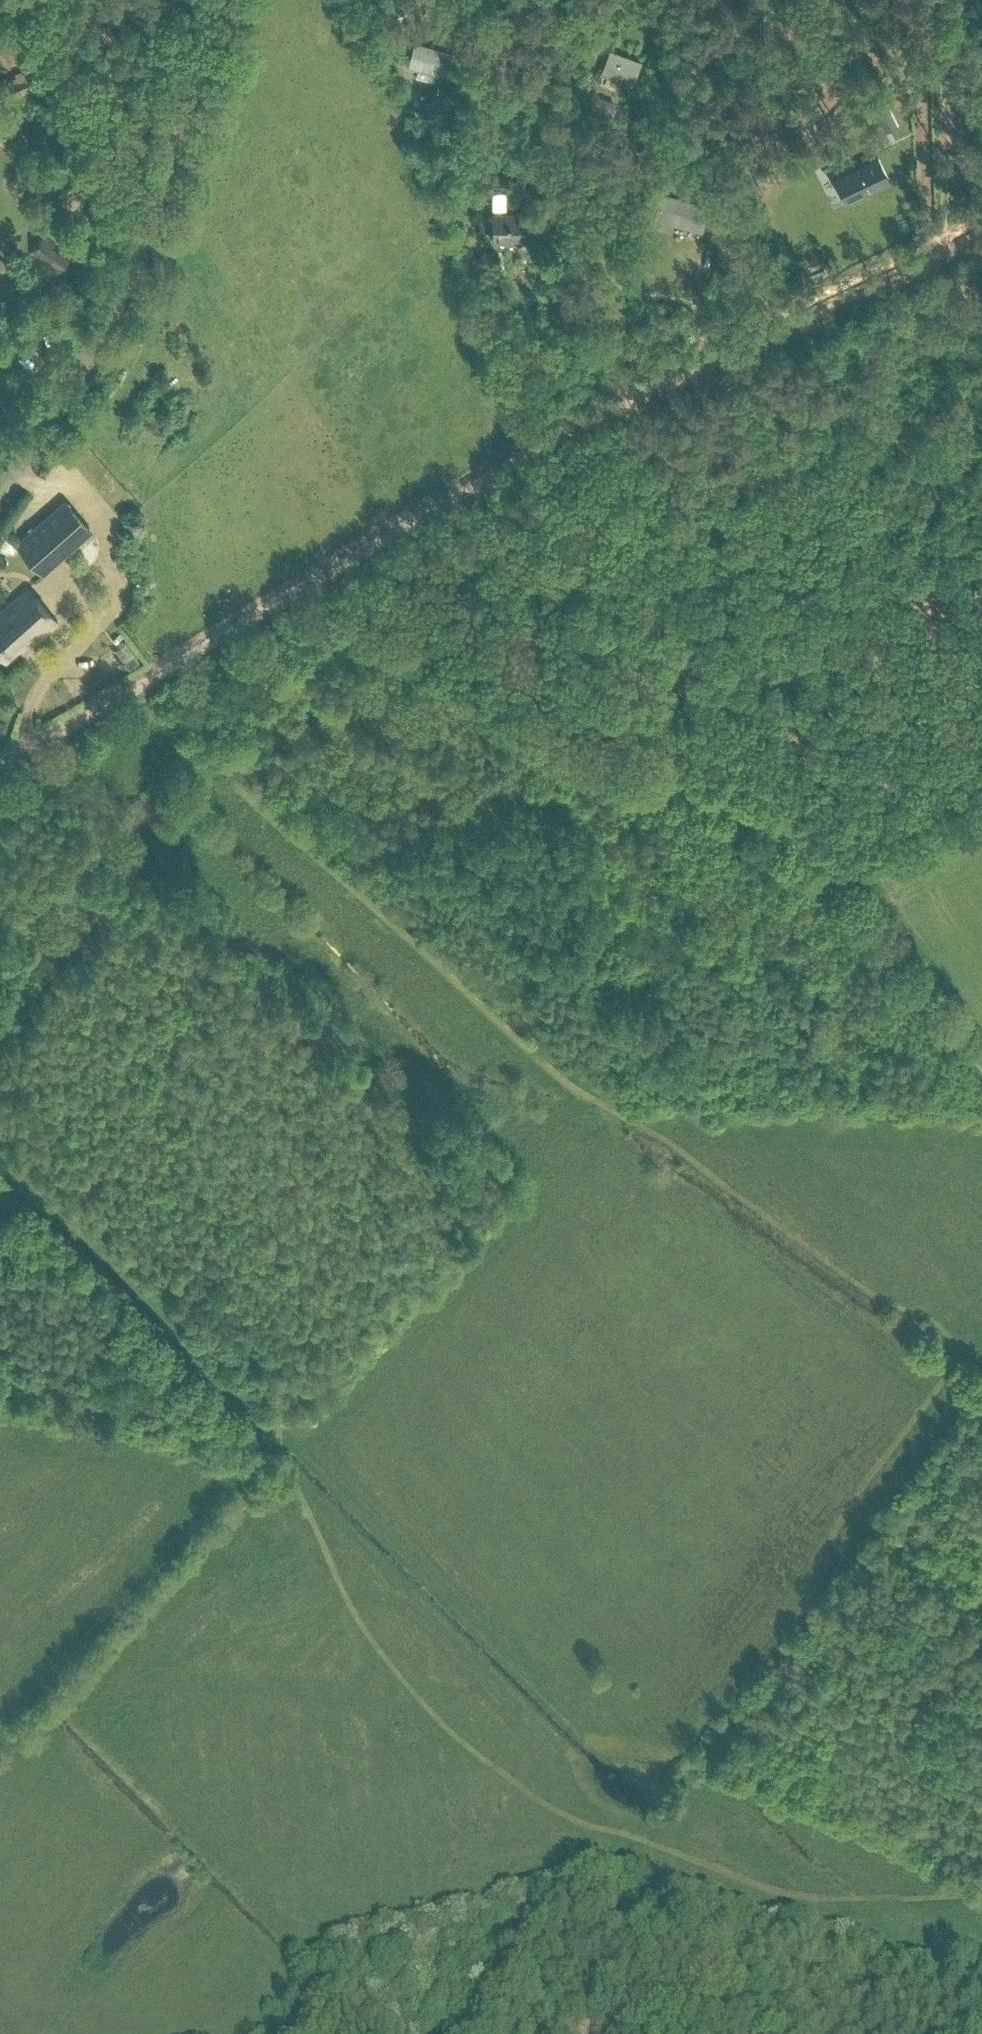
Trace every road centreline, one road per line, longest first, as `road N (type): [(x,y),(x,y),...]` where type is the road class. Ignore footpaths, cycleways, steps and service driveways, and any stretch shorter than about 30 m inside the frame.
road 1 (track): [(218,776),(569,1088),(665,1142),(956,1350)]
road 2 (unclassified): [(0,769),(526,454),(728,350)]
road 3 (track): [(0,1027),(367,596)]
road 4 (unclassified): [(0,493),(83,360),(143,239),(216,0)]
road 5 (track): [(620,739),(806,857),(981,1076)]
road 6 (track): [(981,502),(909,449),(707,361)]
road 7 (track): [(367,596),(620,739)]
road 8 (track): [(981,227),(737,346)]

